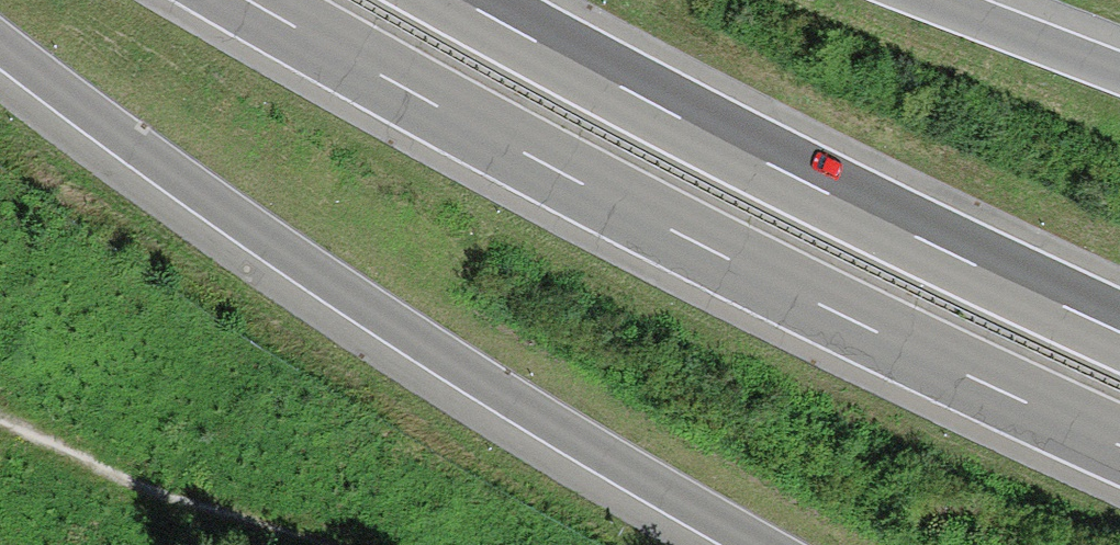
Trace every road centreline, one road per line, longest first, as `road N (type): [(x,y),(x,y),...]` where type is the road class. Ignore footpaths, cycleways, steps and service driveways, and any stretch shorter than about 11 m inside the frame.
road 1 (motorway): [(246,0),(594,201),(1119,445)]
road 2 (motorway): [(0,43),(355,299),(600,455),(761,544)]
road 3 (motorway): [(1119,330),(801,179),(462,0)]
road 4 (motorway): [(1119,69),(940,0)]

